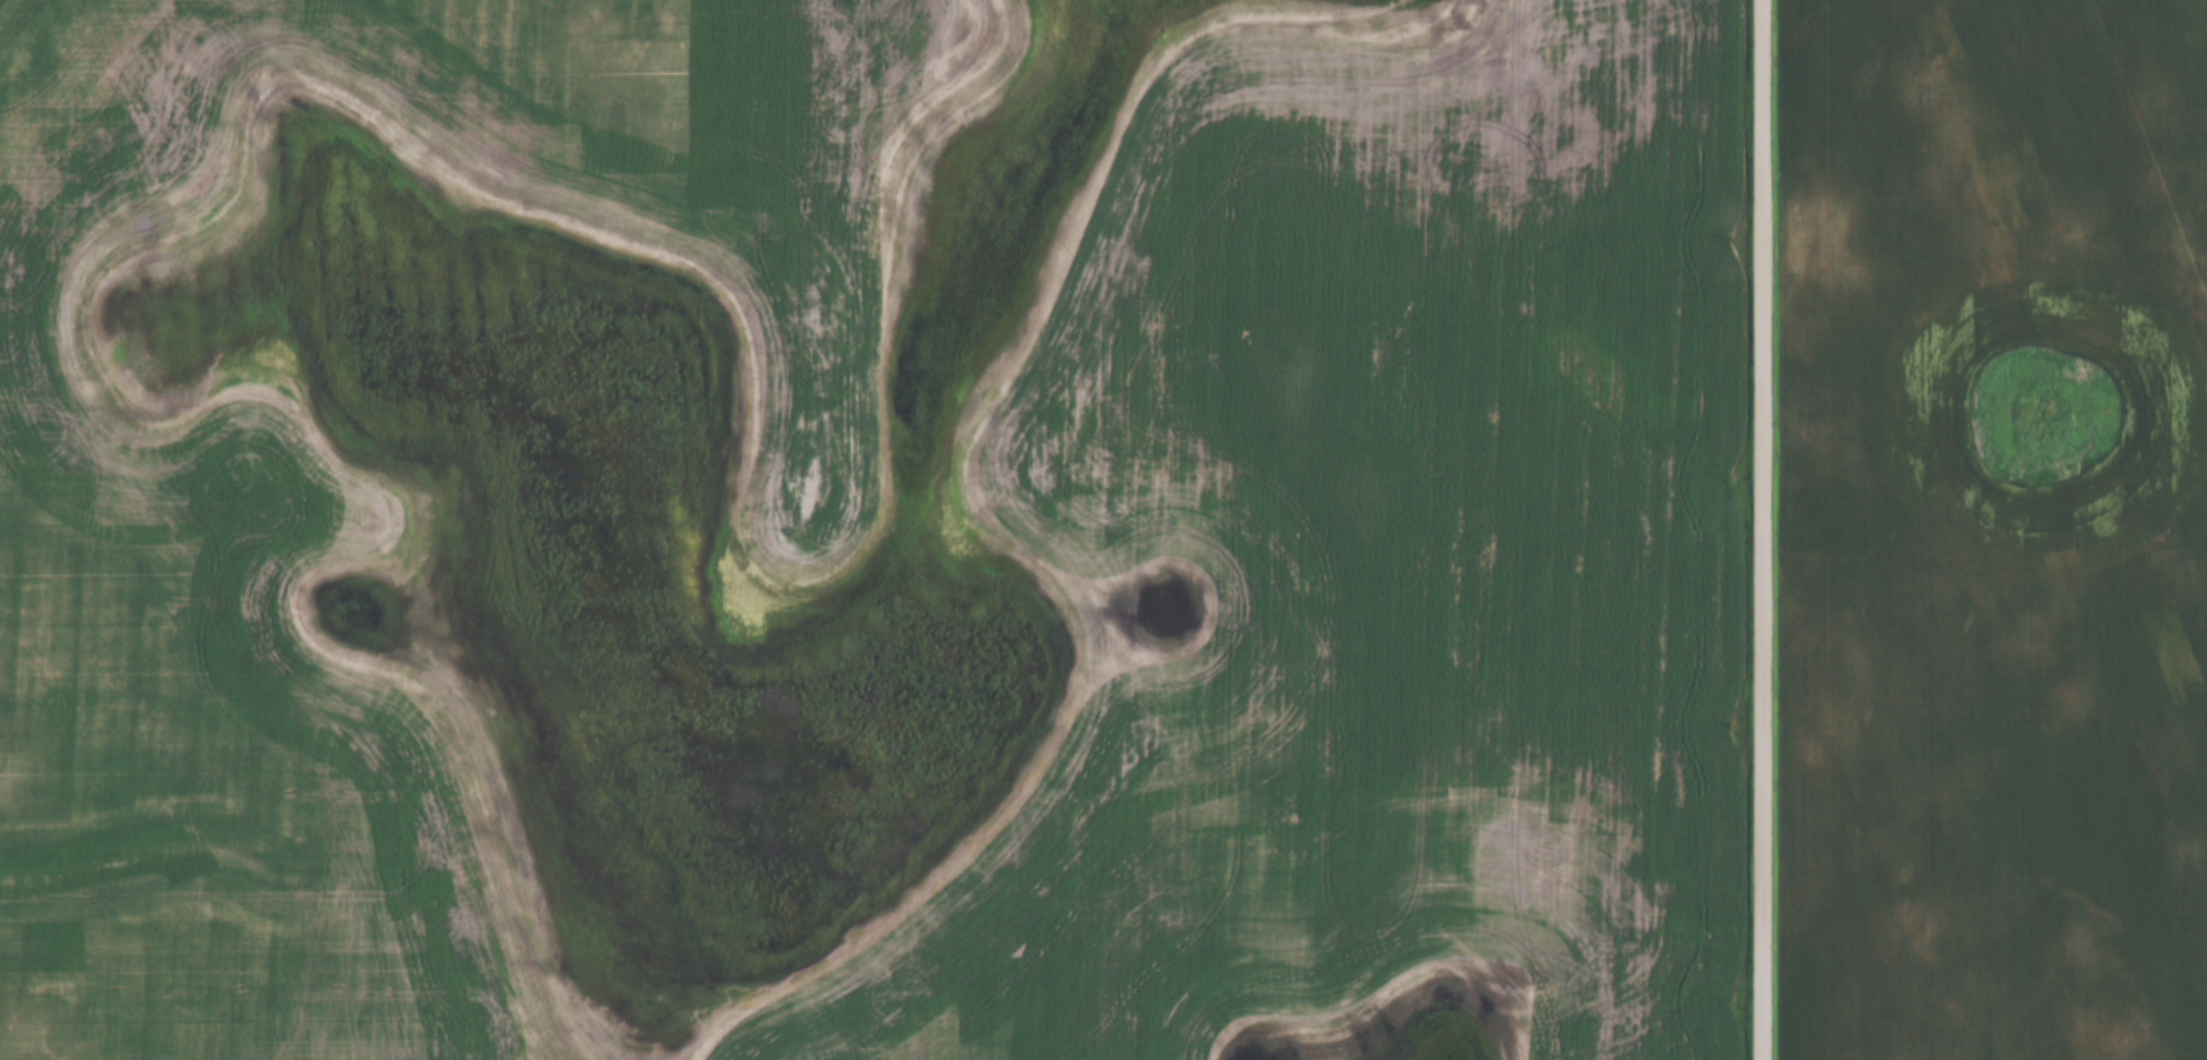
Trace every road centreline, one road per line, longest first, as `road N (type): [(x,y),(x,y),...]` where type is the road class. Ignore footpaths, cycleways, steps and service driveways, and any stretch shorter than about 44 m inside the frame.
road 1 (residential): [(1766,1059),(1765,0)]

